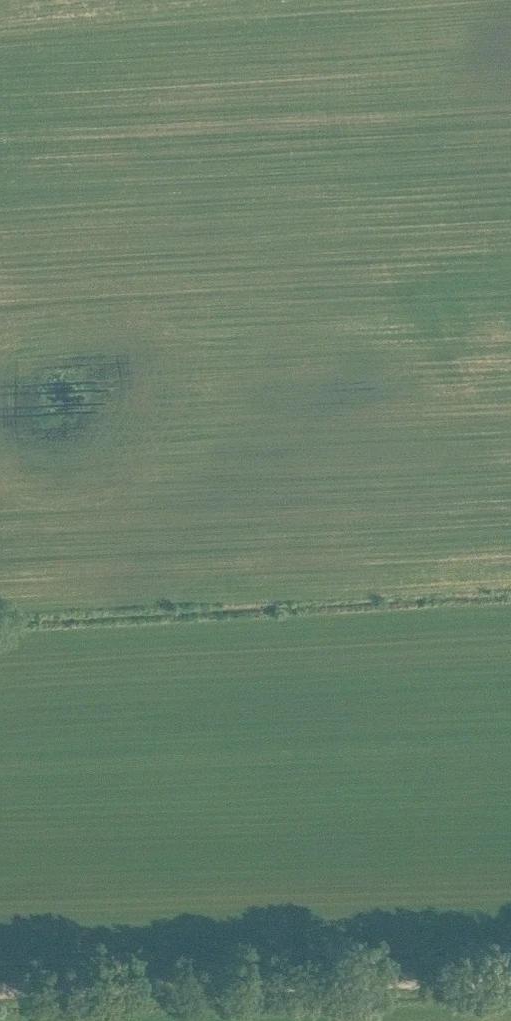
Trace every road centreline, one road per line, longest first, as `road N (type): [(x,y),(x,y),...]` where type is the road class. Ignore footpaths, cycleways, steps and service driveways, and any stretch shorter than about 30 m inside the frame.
road 1 (unclassified): [(0,988),(510,974)]

